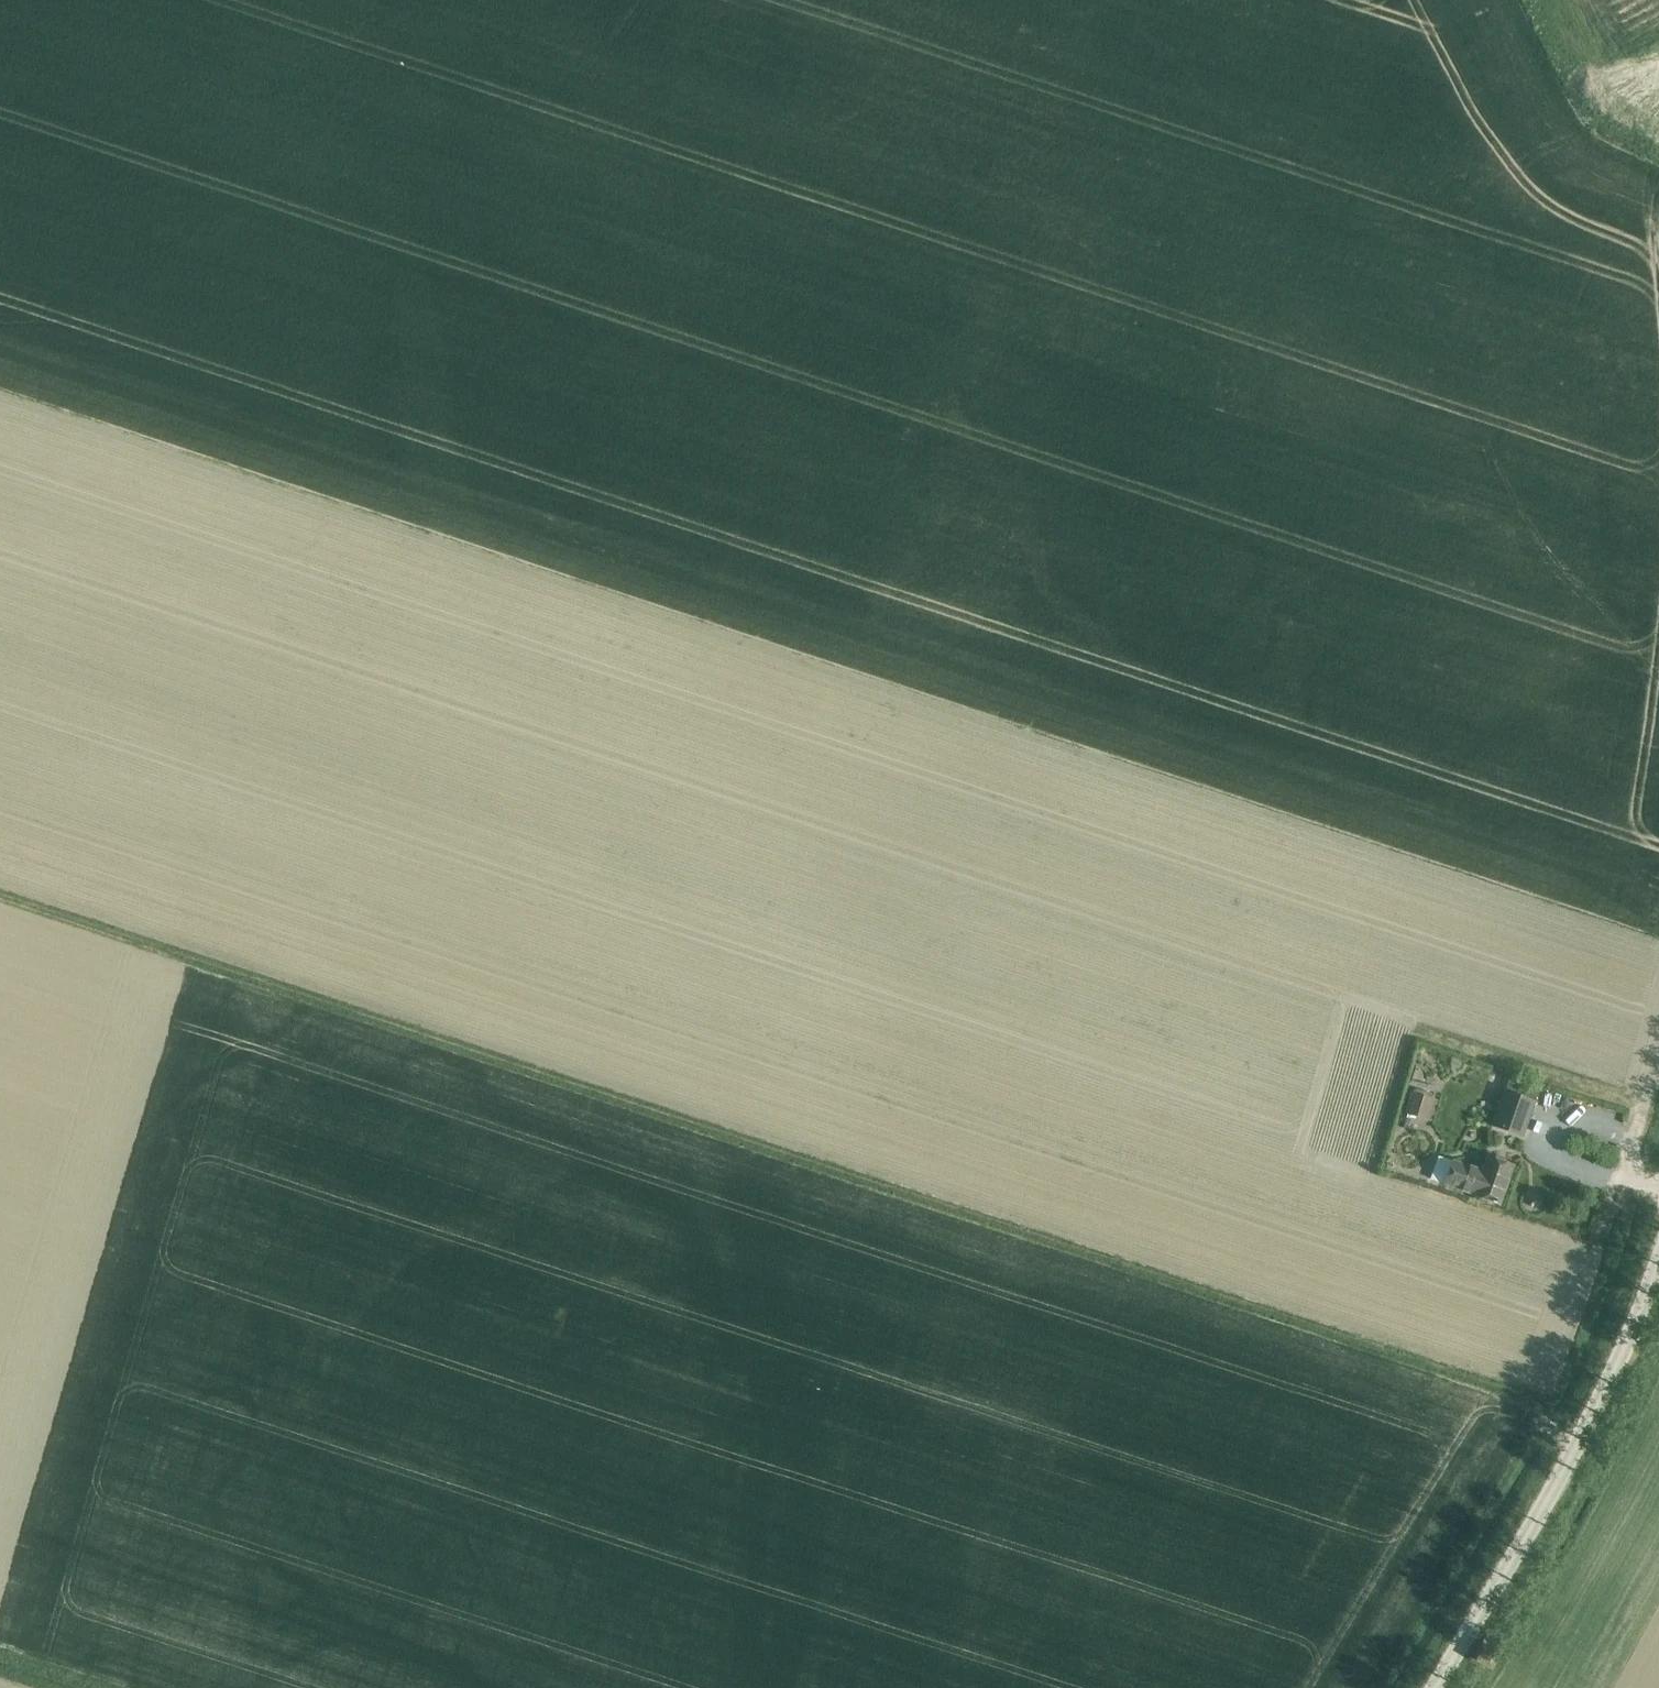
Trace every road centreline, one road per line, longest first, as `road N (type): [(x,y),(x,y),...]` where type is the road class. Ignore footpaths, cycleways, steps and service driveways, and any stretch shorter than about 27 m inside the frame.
road 1 (unclassified): [(1439,1687),(1616,1374),(1658,1275)]

